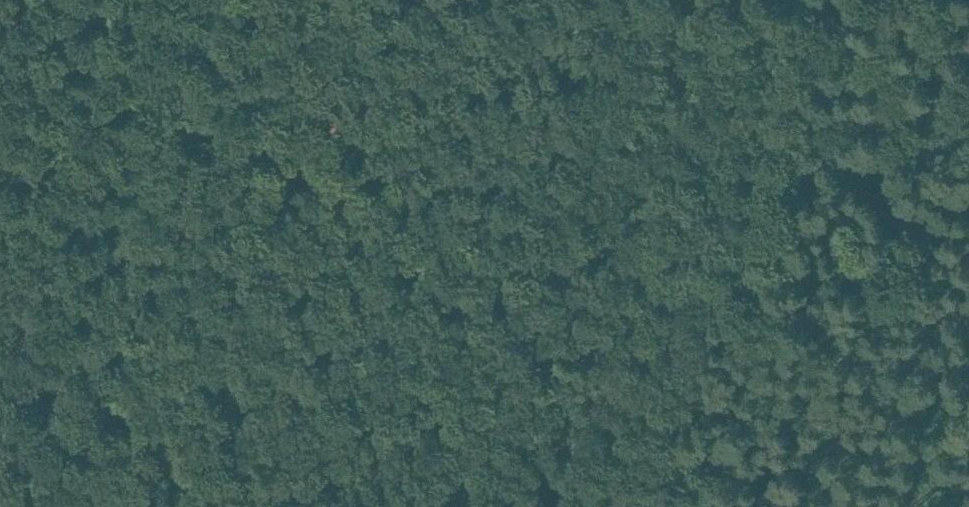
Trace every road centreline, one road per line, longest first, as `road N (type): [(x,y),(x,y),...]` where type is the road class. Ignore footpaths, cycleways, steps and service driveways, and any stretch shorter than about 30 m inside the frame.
road 1 (track): [(184,0),(0,433)]

